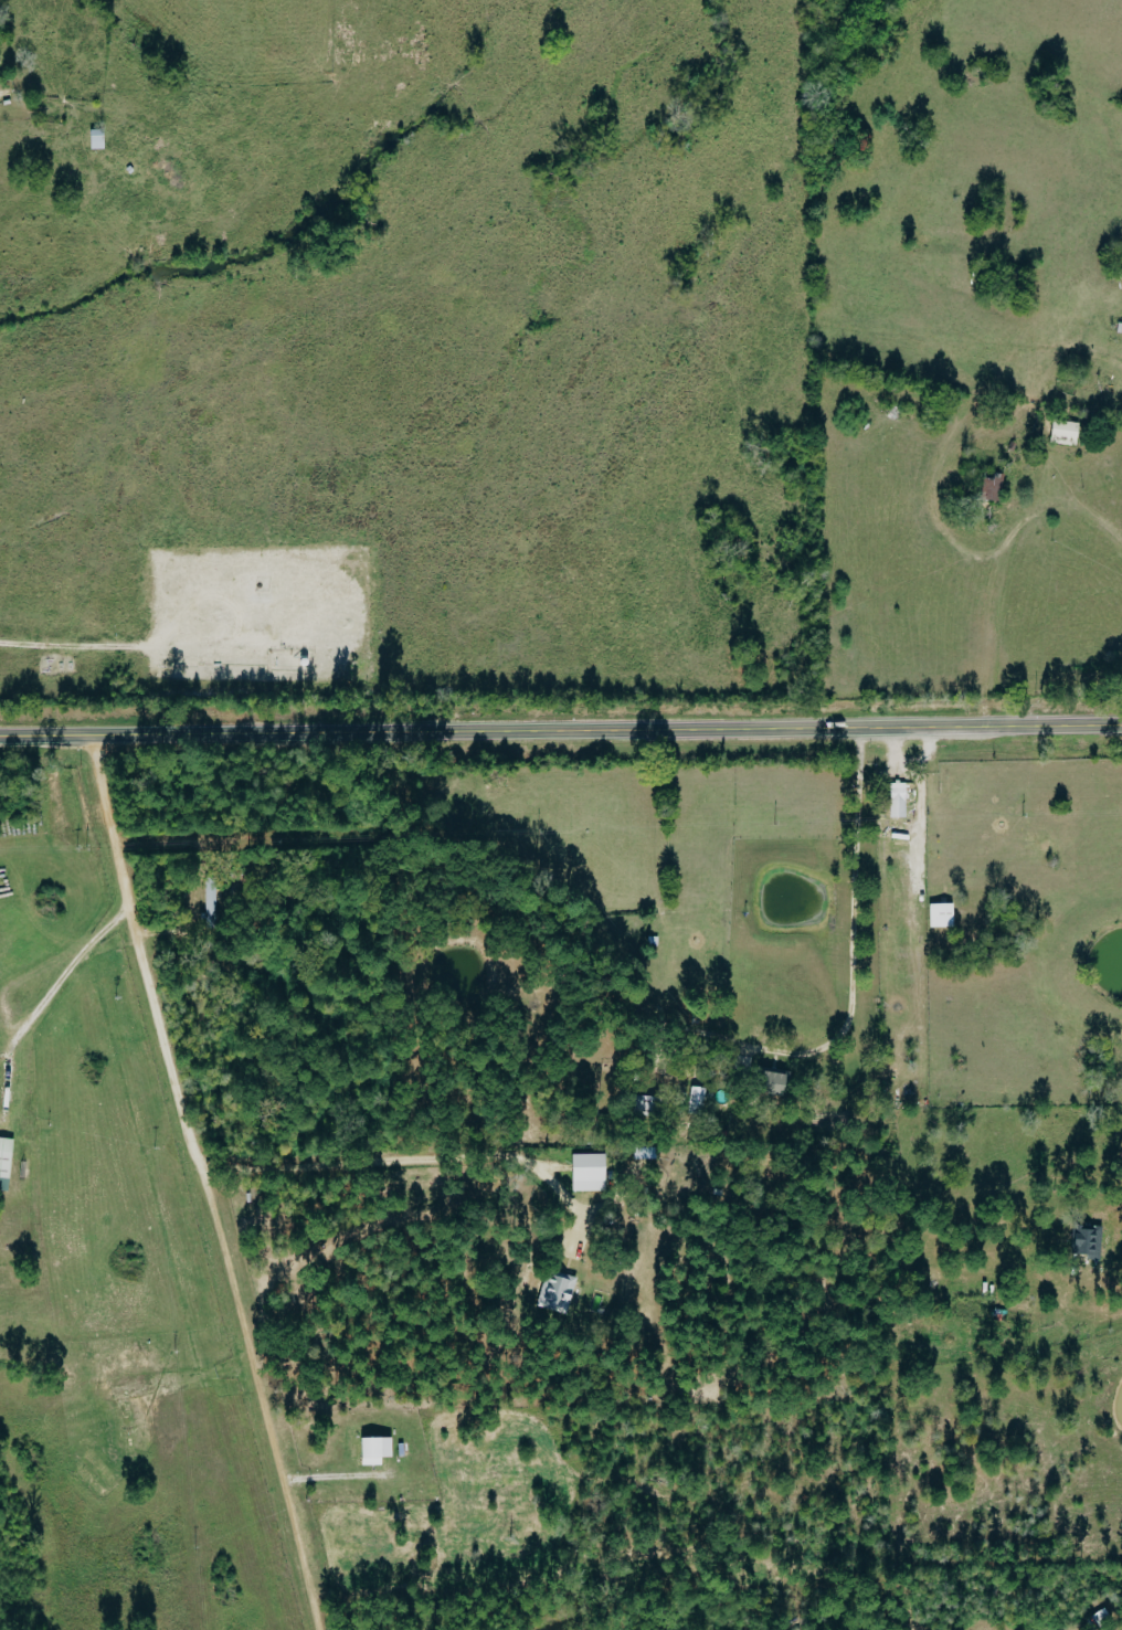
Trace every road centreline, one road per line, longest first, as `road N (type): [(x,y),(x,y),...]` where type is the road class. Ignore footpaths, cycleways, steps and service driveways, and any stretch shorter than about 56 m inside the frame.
road 1 (secondary): [(1121,726),(0,735)]

